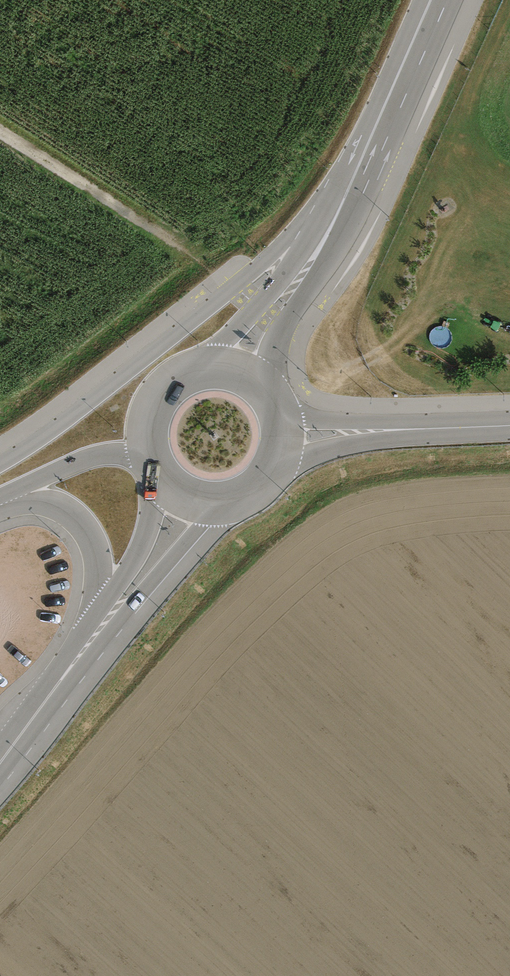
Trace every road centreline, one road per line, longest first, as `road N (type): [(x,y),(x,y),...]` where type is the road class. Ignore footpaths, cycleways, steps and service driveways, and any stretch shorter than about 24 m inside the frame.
road 1 (secondary): [(362,188),(0,464)]
road 2 (track): [(0,137),(245,284)]
road 3 (tertiary): [(509,426),(282,436)]
road 4 (secondary): [(362,188),(319,270),(237,373)]
road 5 (secondary): [(440,0),(362,188)]
road 6 (secondary): [(0,512),(36,505),(78,521),(101,577),(98,638)]
road 7 (secondary): [(98,638),(229,503)]
road 8 (secondary): [(159,477),(147,529),(98,638)]
road 9 (secondary): [(0,495),(100,455),(151,462)]
road 10 (secondary): [(0,763),(98,638)]
road 11 (secondary): [(237,373),(199,370),(165,389),(147,424),(151,462)]

